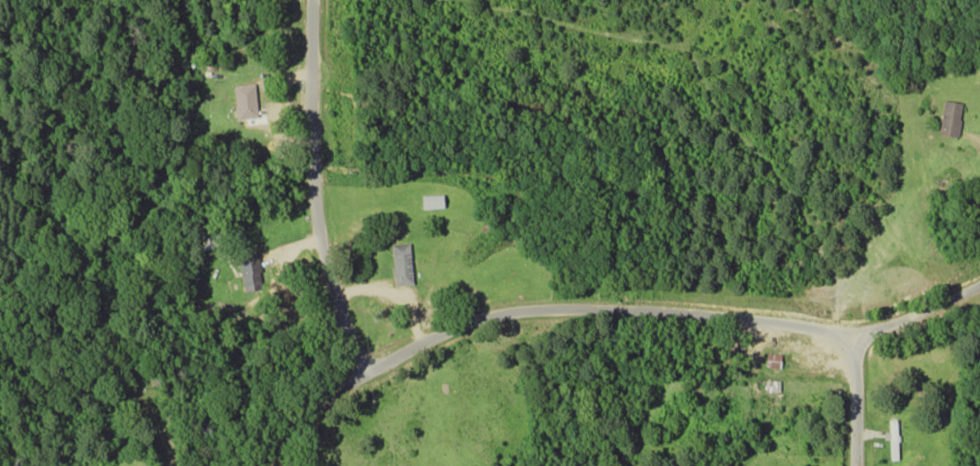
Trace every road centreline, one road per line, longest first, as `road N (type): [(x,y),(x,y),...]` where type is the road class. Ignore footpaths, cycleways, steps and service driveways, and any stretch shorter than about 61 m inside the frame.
road 1 (residential): [(250,465),(363,373),(473,320),(607,308),(855,333)]
road 2 (residential): [(363,373),(325,269),(312,191),(311,0)]
road 3 (residential): [(855,333),(979,282)]
road 4 (residential): [(855,333),(852,465)]

